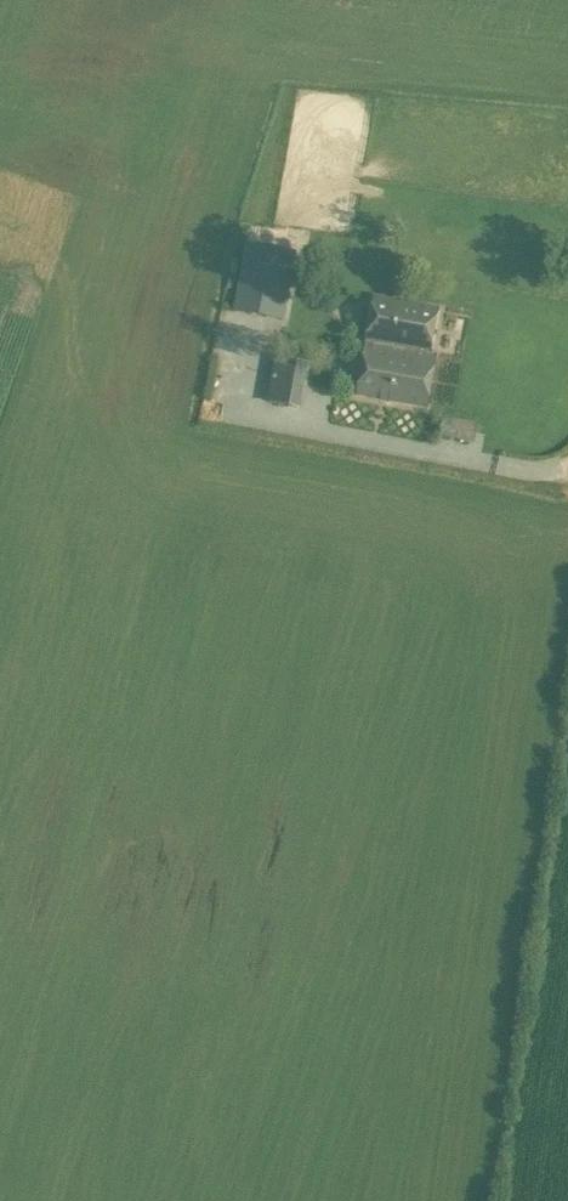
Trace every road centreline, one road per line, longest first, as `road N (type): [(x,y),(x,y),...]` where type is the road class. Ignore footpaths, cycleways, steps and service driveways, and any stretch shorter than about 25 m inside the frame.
road 1 (track): [(567,462),(541,470),(509,466),(248,414)]

